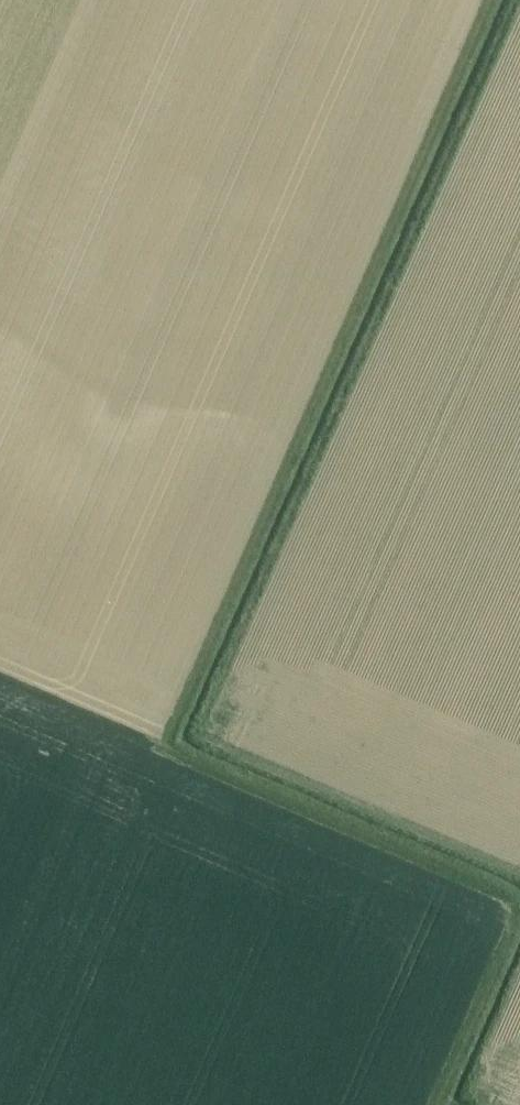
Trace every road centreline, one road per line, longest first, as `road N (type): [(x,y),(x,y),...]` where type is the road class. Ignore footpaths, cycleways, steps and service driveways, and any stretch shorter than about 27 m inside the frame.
road 1 (track): [(490,0),(162,752),(519,903)]
road 2 (track): [(519,874),(198,734),(518,0)]
road 3 (track): [(519,905),(437,1104)]
road 4 (track): [(502,1104),(471,1092),(519,979)]

